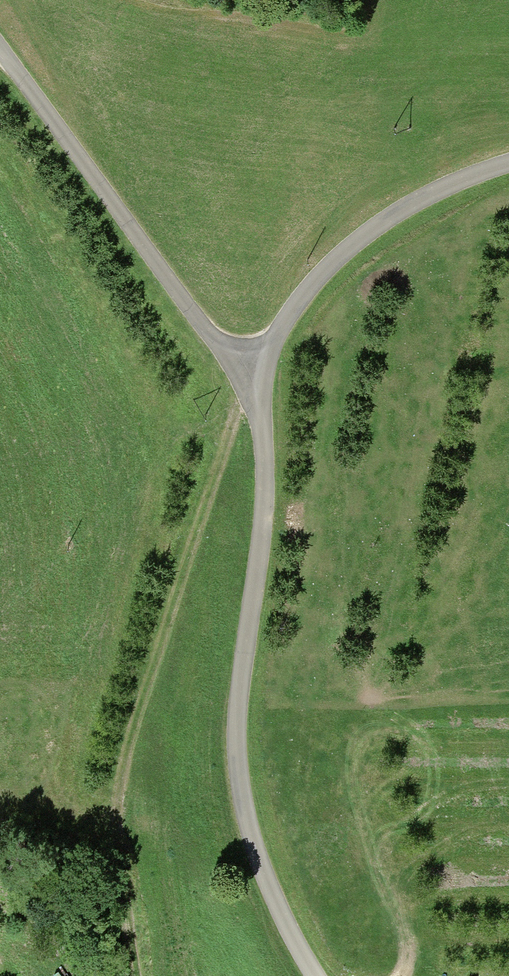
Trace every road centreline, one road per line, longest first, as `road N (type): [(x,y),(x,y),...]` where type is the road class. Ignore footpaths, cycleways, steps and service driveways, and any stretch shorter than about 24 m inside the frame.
road 1 (unclassified): [(508,165),(435,193),(343,251),(288,309),(263,370),(265,497),(233,769),(266,894),(313,975)]
road 2 (track): [(132,975),(119,848),(124,739),(233,414),(263,370)]
road 3 (track): [(0,55),(208,337),(263,370)]

